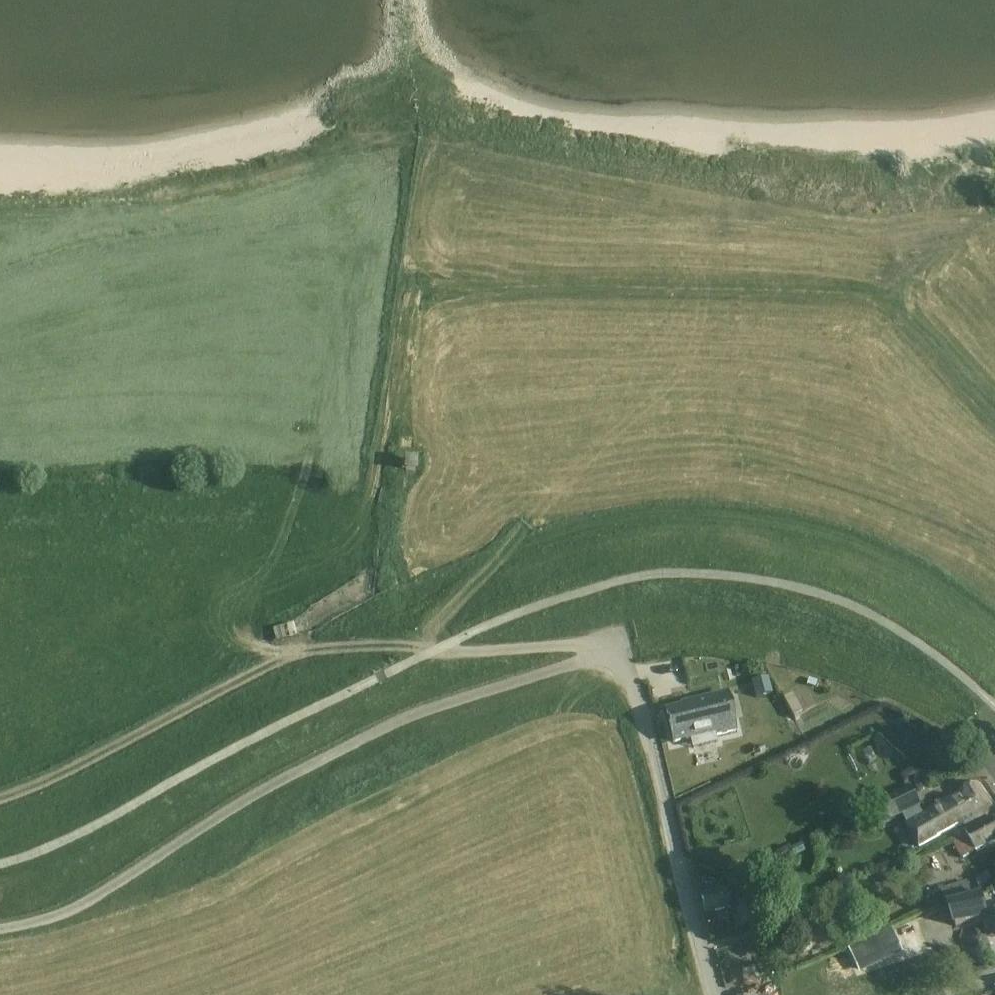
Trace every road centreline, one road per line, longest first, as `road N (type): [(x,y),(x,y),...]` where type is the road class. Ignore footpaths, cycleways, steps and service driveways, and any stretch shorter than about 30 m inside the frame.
road 1 (track): [(0,798),(287,657),(315,649),(434,650)]
road 2 (unclassified): [(716,994),(642,719),(624,666),(610,653)]

